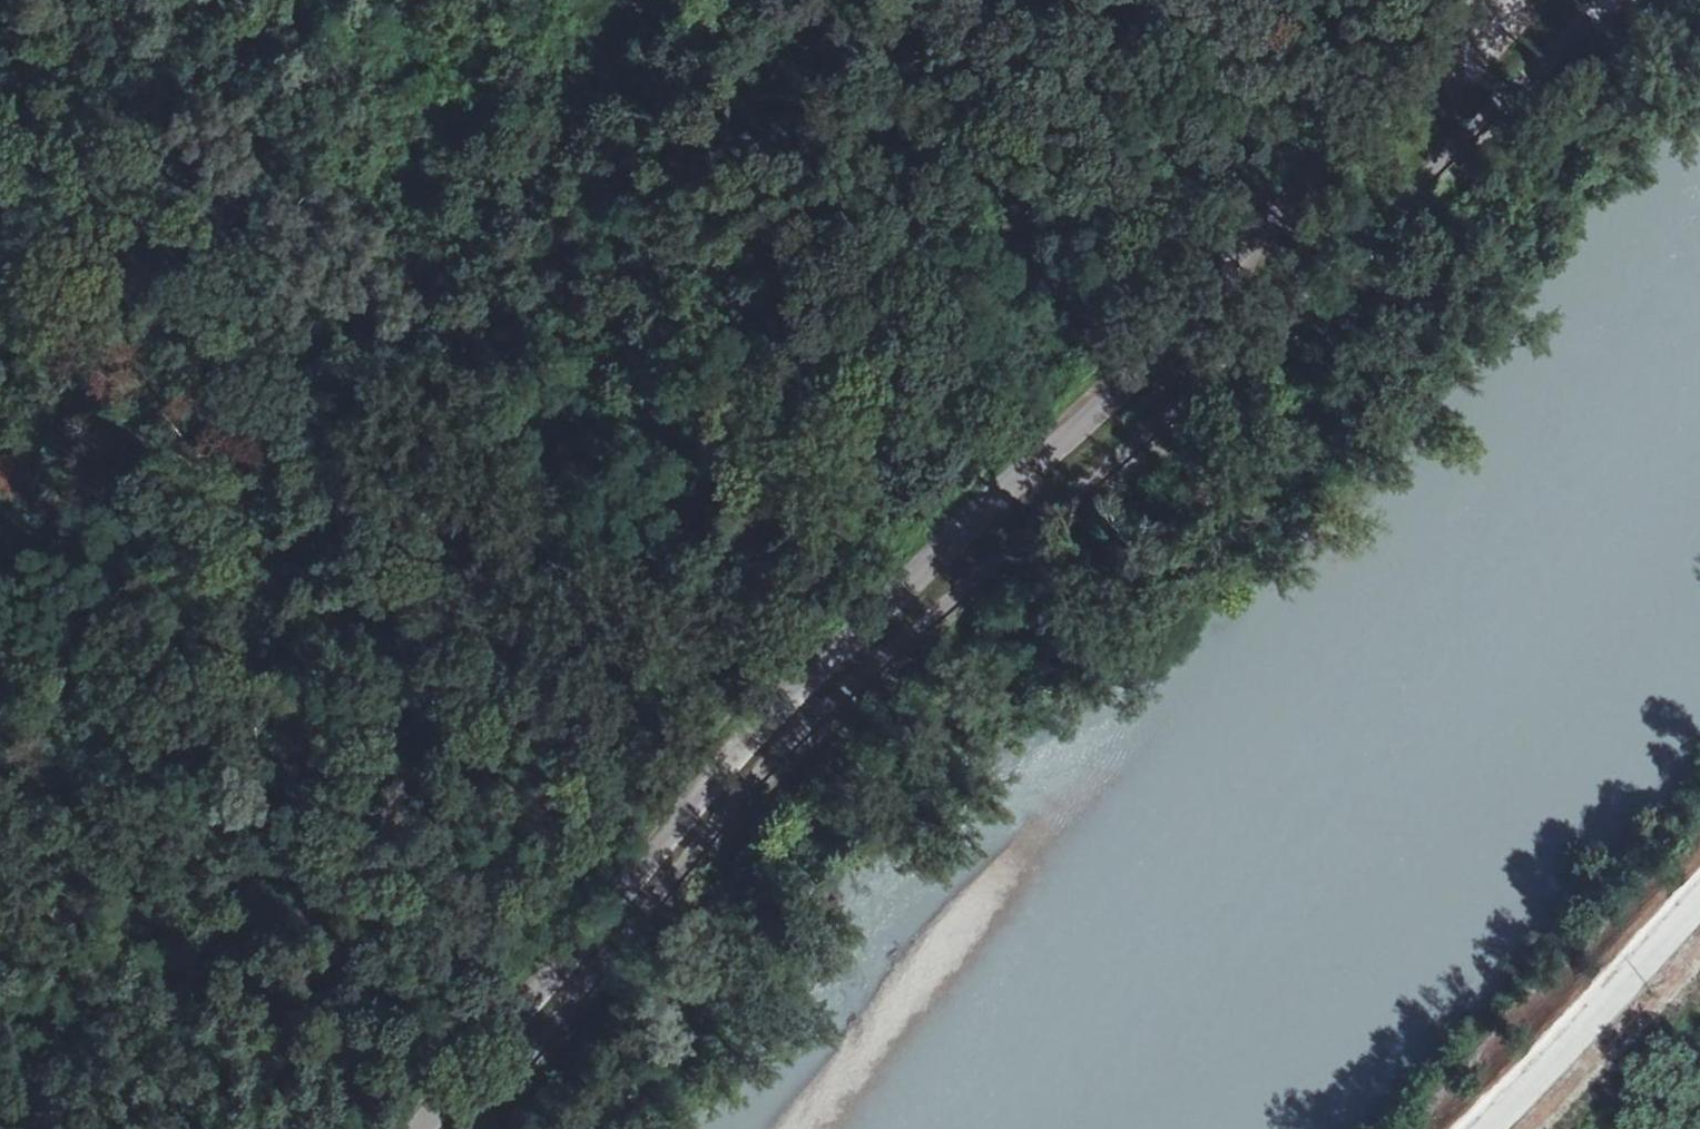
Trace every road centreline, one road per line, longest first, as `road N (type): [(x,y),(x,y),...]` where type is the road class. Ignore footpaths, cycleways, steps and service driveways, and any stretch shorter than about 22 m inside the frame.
road 1 (unclassified): [(422,1128),(774,713),(897,585),(1124,379),(1268,210),(1485,0)]
road 2 (track): [(1462,1128),(1699,881)]

